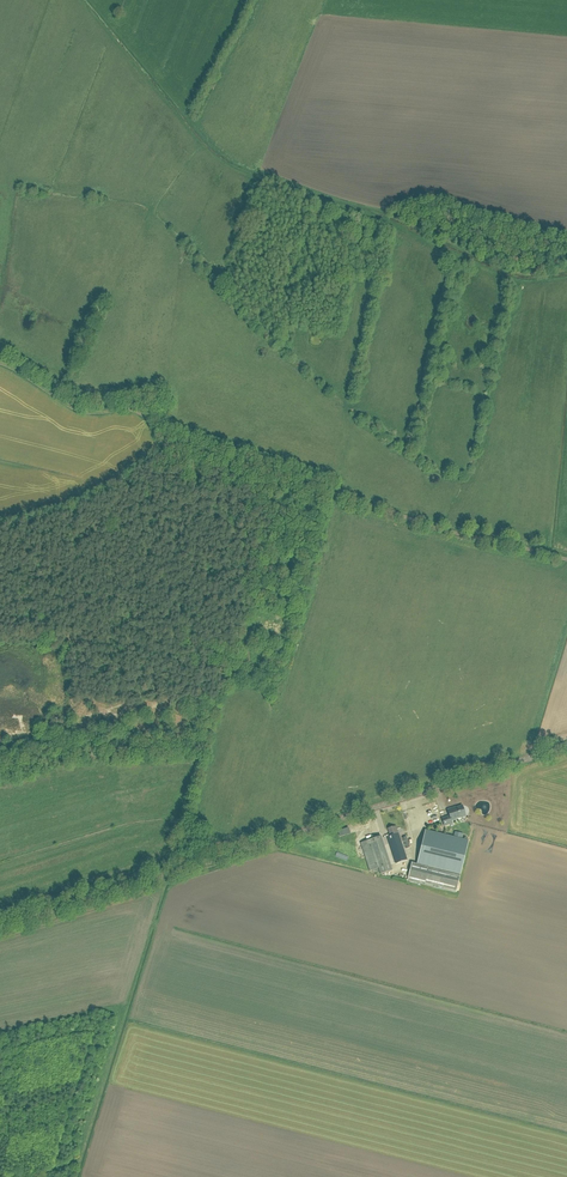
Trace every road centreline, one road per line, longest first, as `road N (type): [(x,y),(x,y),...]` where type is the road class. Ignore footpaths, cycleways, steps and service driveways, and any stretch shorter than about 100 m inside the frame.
road 1 (tertiary): [(0,929),(566,747)]
road 2 (track): [(566,562),(163,442)]
road 3 (track): [(163,442),(255,566),(250,682)]
road 4 (track): [(0,363),(75,410),(136,410),(163,442)]

